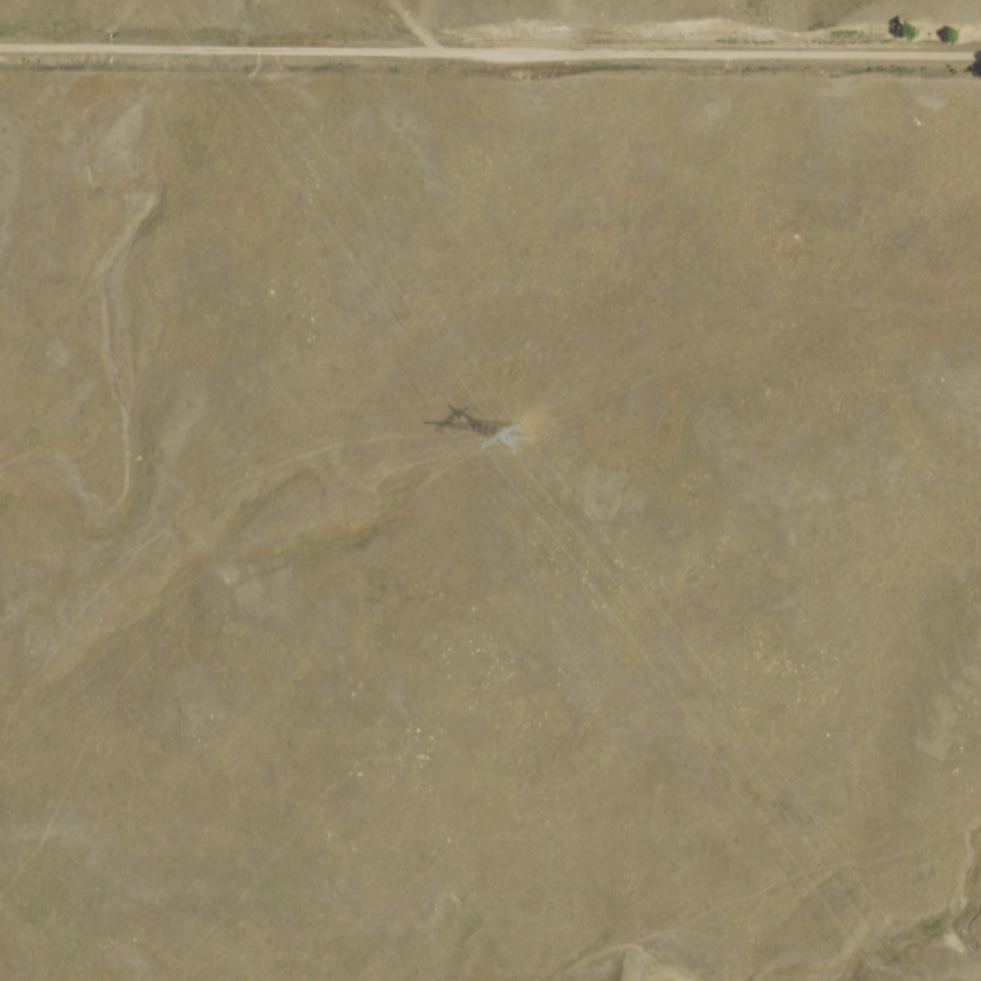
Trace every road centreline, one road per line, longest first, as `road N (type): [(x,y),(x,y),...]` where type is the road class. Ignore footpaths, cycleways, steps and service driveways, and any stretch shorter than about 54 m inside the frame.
road 1 (residential): [(980,55),(0,45)]

